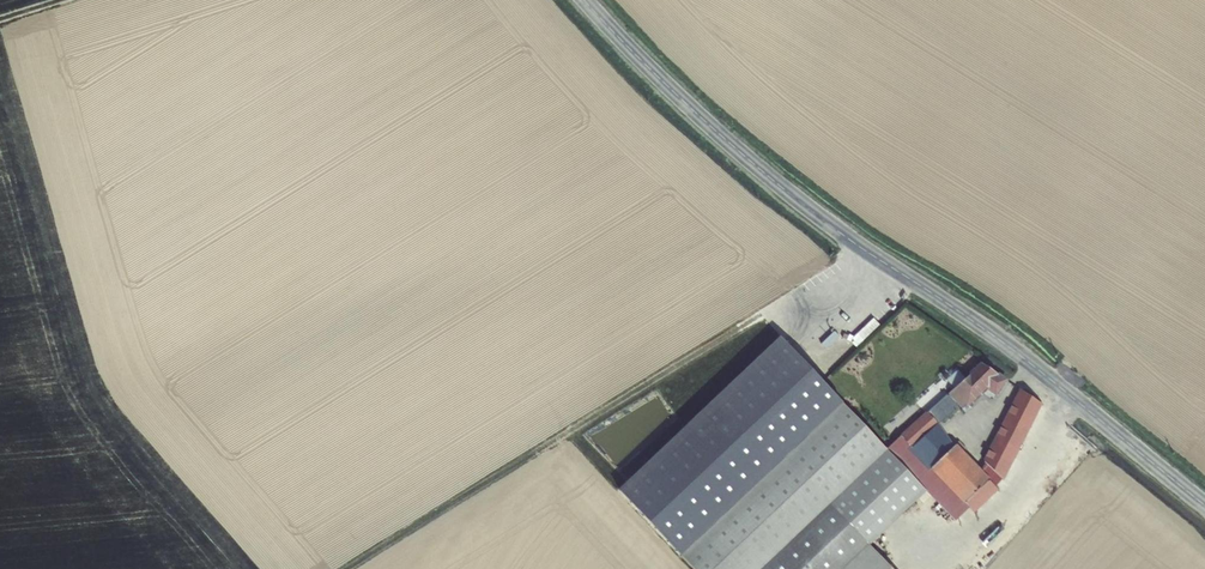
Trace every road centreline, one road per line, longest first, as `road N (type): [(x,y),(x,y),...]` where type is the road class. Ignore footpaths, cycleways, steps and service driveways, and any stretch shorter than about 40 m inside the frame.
road 1 (tertiary): [(1204,506),(1007,346),(797,200),(585,0)]
road 2 (track): [(861,249),(349,568)]

